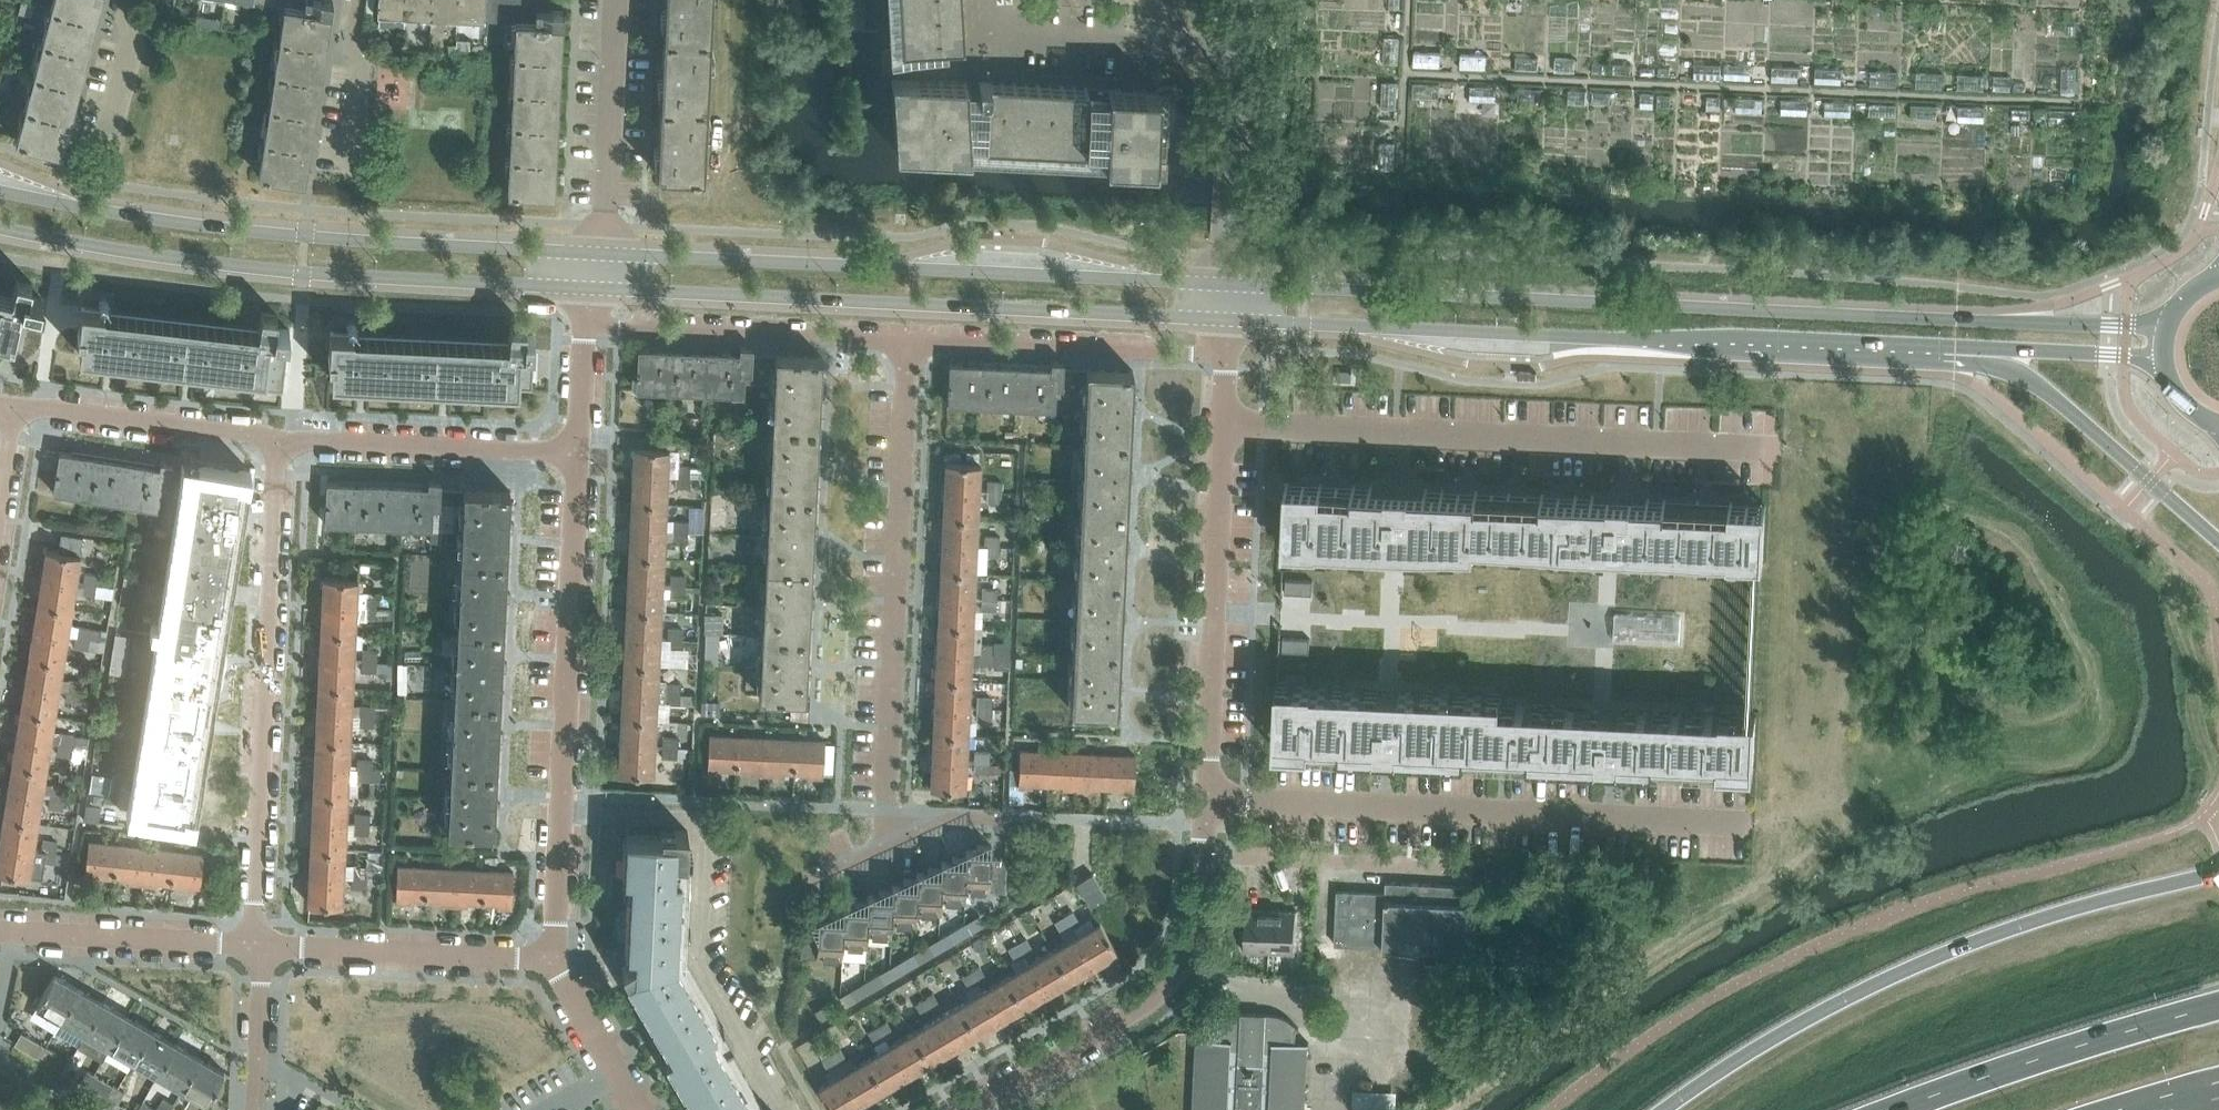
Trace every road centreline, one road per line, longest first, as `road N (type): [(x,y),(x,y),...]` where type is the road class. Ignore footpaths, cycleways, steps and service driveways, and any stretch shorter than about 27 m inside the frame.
road 1 (tertiary): [(2164,328),(1226,286)]
road 2 (tertiary): [(1226,319),(1987,354)]
road 3 (tertiary): [(593,287),(1226,319)]
road 4 (tertiary): [(1226,286),(594,252)]
road 5 (trunk): [(2218,875),(2033,924),(1887,979),(1734,1061),(1666,1109)]
road 6 (tertiary): [(594,252),(305,238),(0,194)]
road 7 (tertiary): [(0,228),(304,274),(593,287)]
road 8 (residential): [(1208,803),(1751,822)]
road 9 (residential): [(1222,423),(1754,450)]
road 10 (residential): [(259,948),(286,441)]
road 11 (residential): [(882,807),(901,337)]
road 12 (residential): [(949,1109),(1173,979),(1203,931),(1208,803)]
road 13 (residential): [(1208,803),(1222,423)]
road 14 (residential): [(565,793),(581,445)]
road 15 (trunk): [(2218,1007),(2034,1060),(1898,1109)]
road 16 (residential): [(901,337),(1225,354)]
road 17 (residential): [(565,793),(882,807)]
road 18 (residential): [(591,316),(901,337)]
road 19 (residential): [(259,948),(558,956)]
road 20 (tertiary): [(1987,354),(2040,387),(2218,542)]
road 21 (residential): [(581,445),(286,441)]
road 22 (residential): [(791,1109),(706,961),(711,846)]
road 23 (residential): [(1001,0),(1004,30),(1017,39),(1235,47)]
road 24 (residential): [(286,441),(25,410)]
road 25 (residential): [(0,933),(259,948)]
road 26 (residential): [(594,252),(610,0)]
road 27 (residential): [(1226,286),(1235,47)]
road 28 (residential): [(651,1109),(558,956)]
road 29 (tertiary): [(1987,354),(2163,356)]
road 30 (residential): [(331,168),(354,0)]
road 31 (residential): [(558,956),(565,793)]
road 32 (residential): [(0,557),(25,410)]
road 33 (residential): [(91,140),(126,0)]
road 34 (residential): [(581,445),(591,316)]

